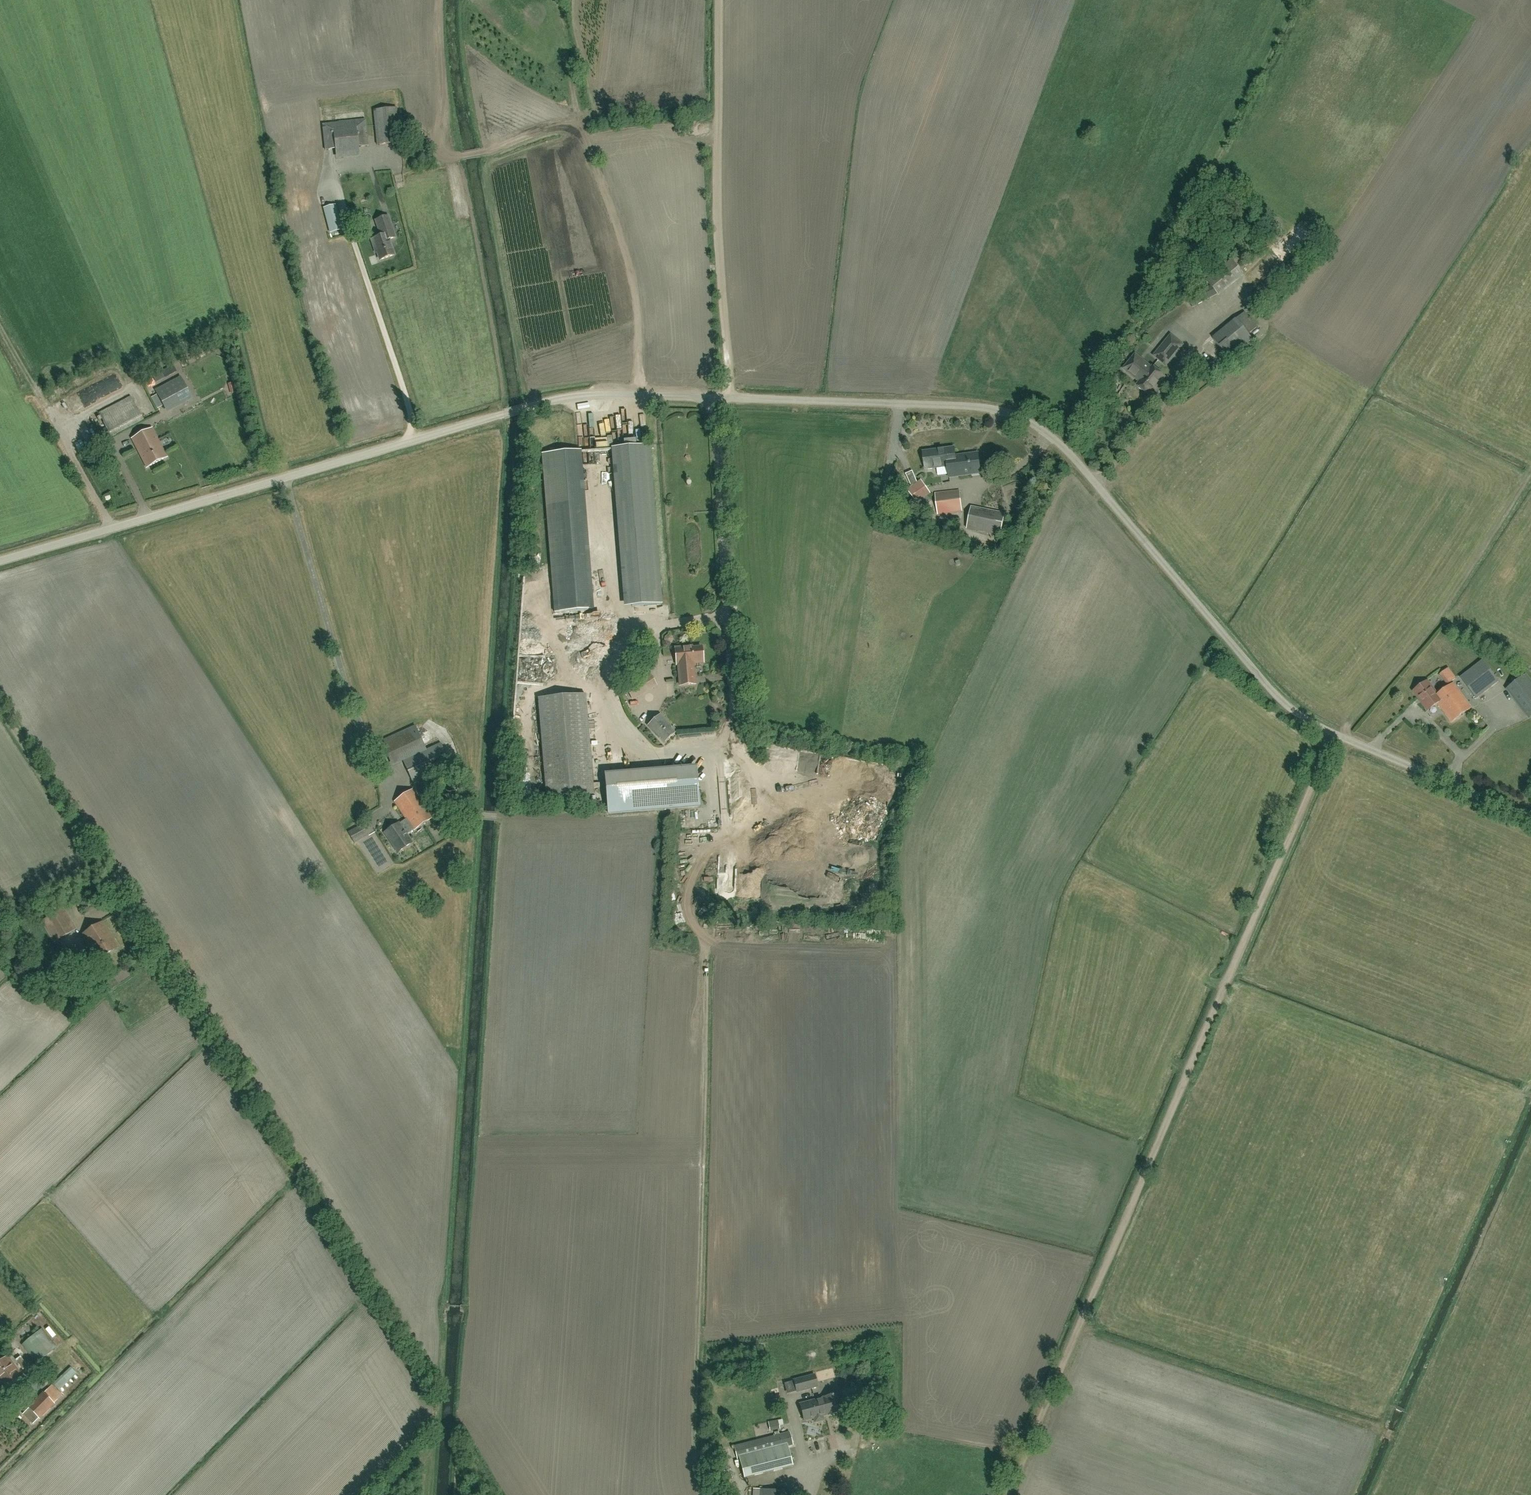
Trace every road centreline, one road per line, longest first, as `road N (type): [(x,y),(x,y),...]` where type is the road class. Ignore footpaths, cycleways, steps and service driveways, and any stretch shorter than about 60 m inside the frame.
road 1 (unclassified): [(1530,820),(1294,711),(1075,462),(1043,431),(991,408),(583,396),(0,560)]
road 2 (track): [(1006,1494),(1334,735)]
road 3 (track): [(1395,1437),(1078,1327)]
road 4 (track): [(730,397),(717,114)]
road 5 (track): [(635,396),(630,266),(581,134)]
road 6 (track): [(448,1305),(431,1494)]
road 7 (track): [(481,153),(453,155),(441,143),(439,0)]

